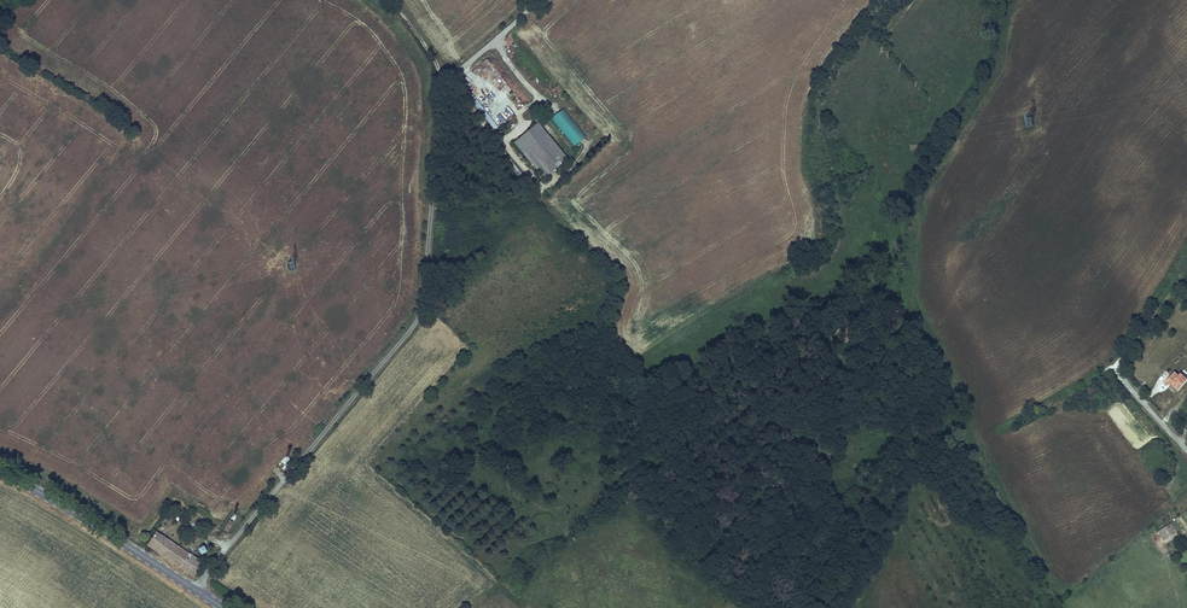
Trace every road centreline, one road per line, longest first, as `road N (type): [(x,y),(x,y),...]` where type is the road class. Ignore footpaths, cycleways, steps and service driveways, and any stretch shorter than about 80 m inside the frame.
road 1 (unclassified): [(197,591),(421,312),(439,117),(452,77)]
road 2 (primary): [(197,591),(0,473)]
road 3 (track): [(1168,431),(1119,374),(1186,264)]

